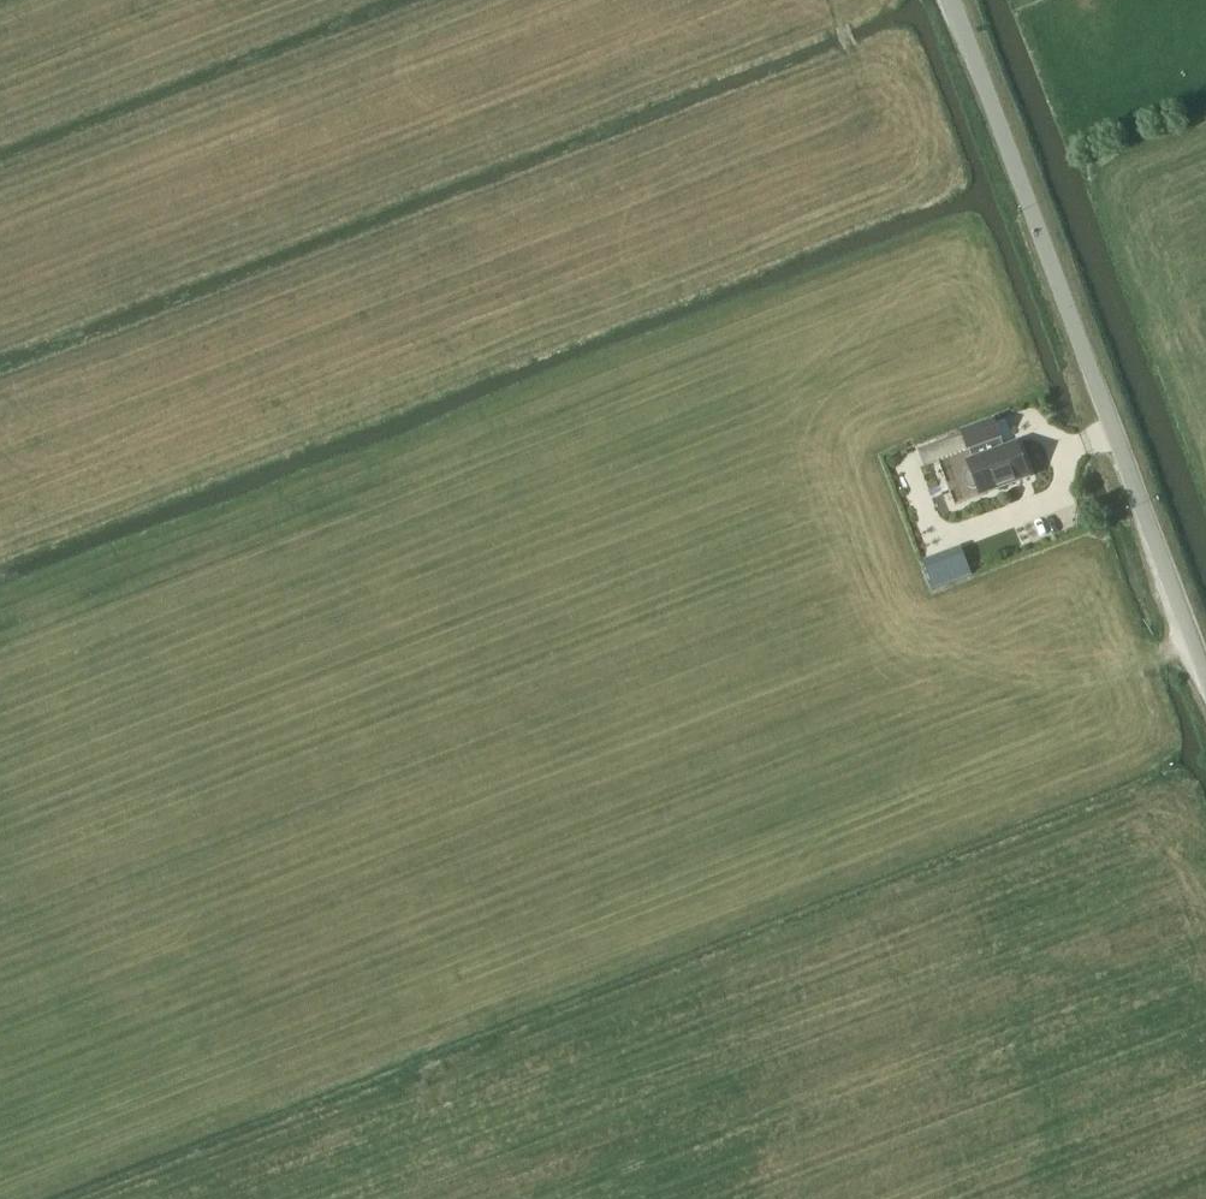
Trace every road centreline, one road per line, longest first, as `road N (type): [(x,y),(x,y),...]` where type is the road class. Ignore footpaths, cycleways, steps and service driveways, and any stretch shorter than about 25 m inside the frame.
road 1 (unclassified): [(1205,674),(954,0)]

